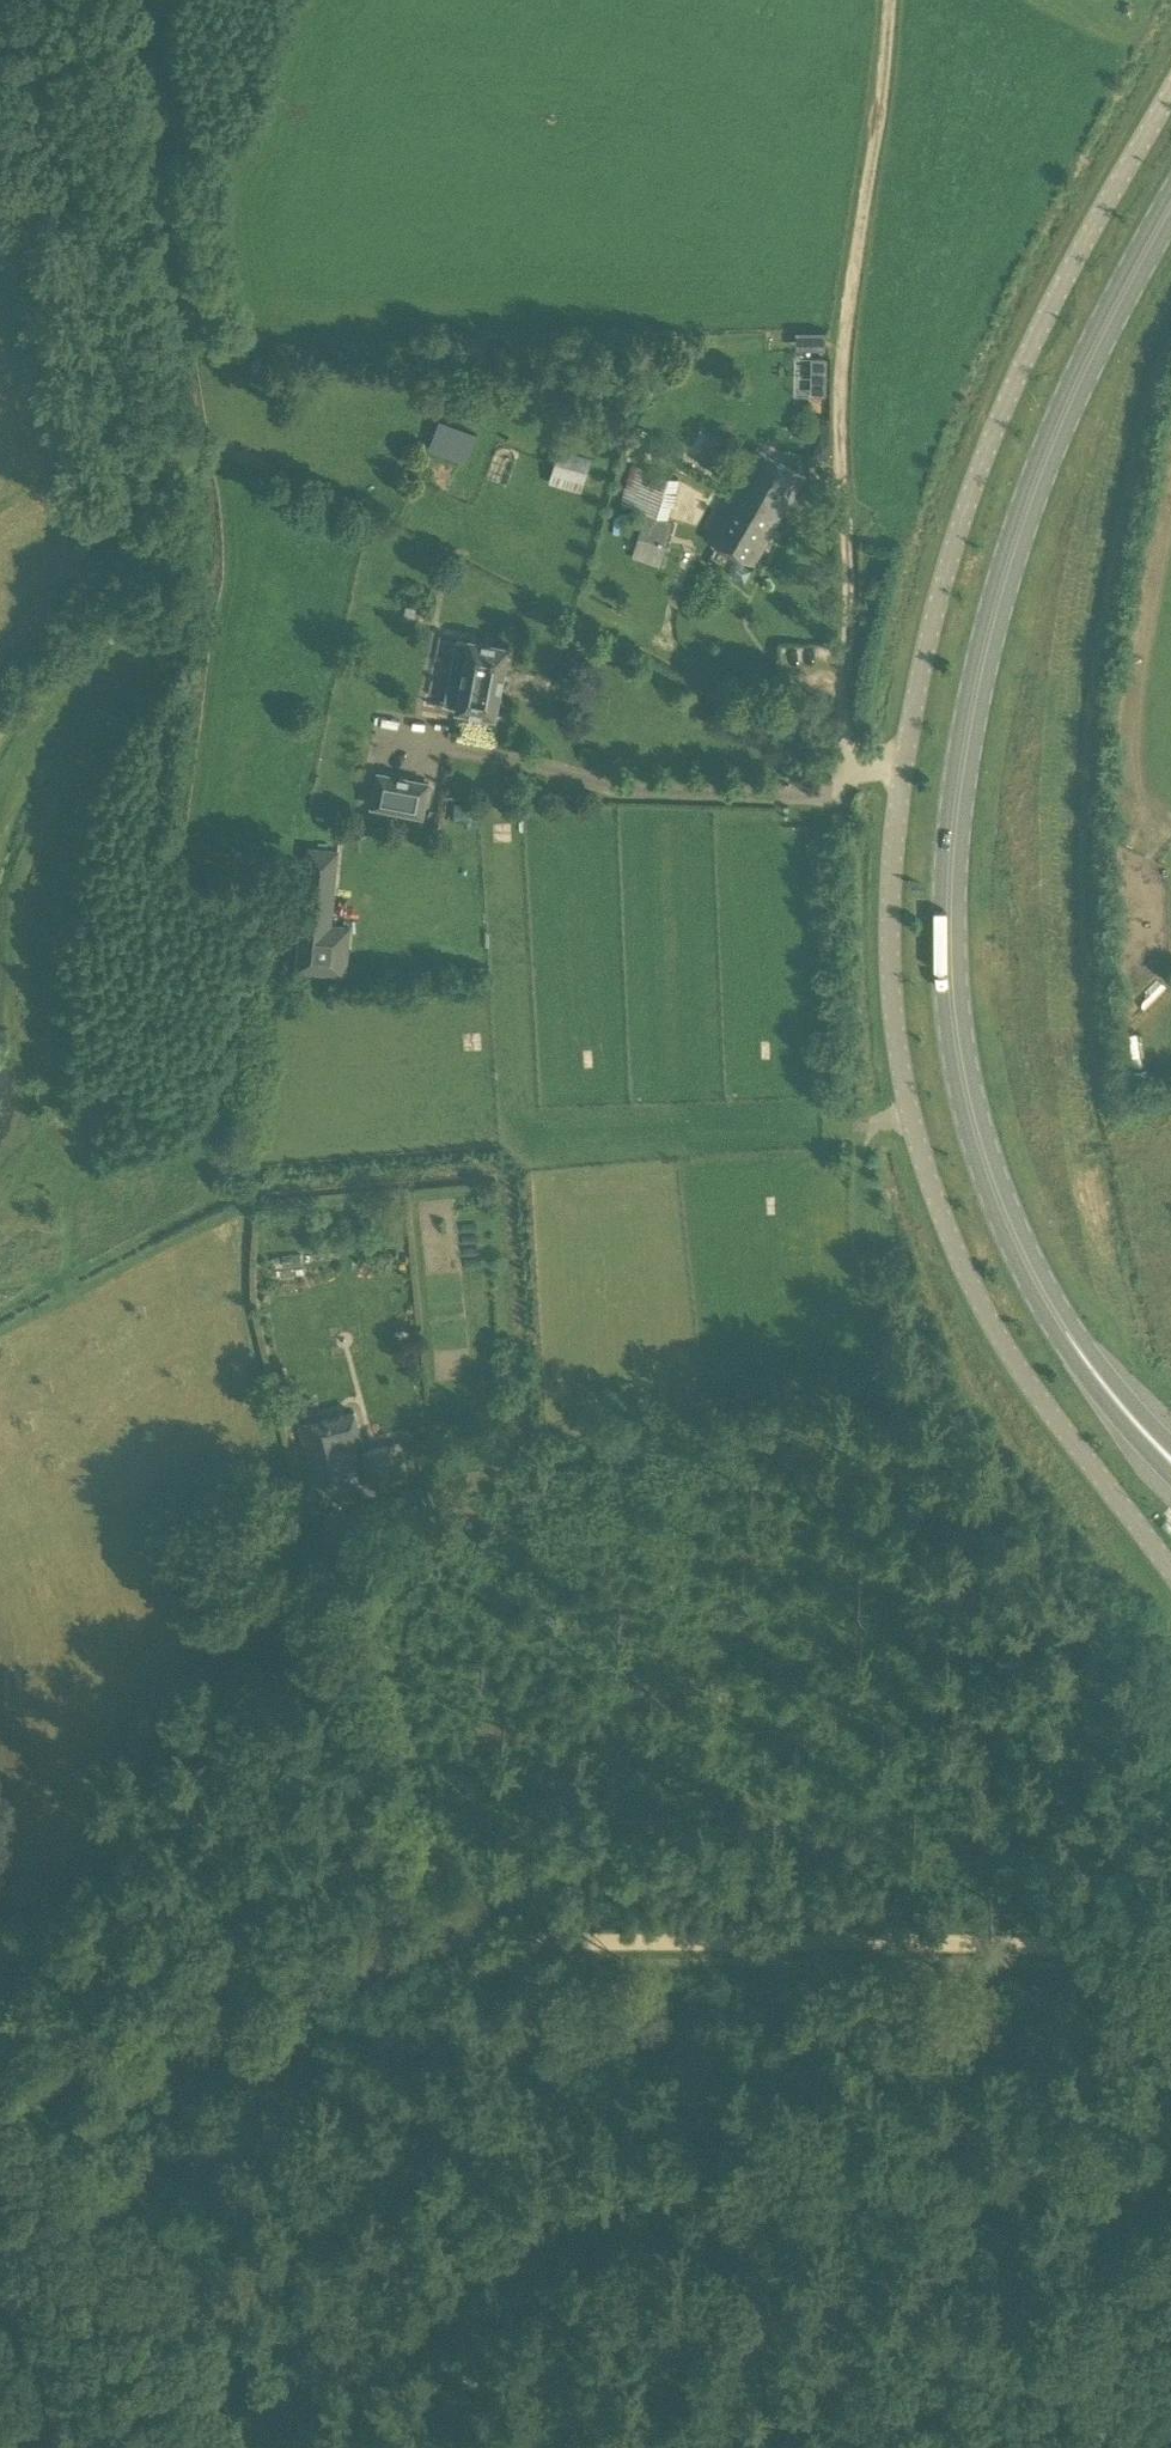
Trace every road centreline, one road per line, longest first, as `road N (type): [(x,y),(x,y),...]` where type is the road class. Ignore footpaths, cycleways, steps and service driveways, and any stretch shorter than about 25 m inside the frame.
road 1 (primary): [(1170,205),(1083,371),(1026,509),(983,656),(957,803),(949,953),(960,1065),(993,1184),(1059,1321)]
road 2 (track): [(0,1951),(749,1938),(1039,1945)]
road 3 (unclassified): [(904,766),(891,979),(904,1087),(927,1175),(997,1333),(1170,1571)]
road 4 (unclassified): [(1170,88),(1002,412),(933,623),(904,766)]
road 5 (track): [(888,0),(887,64),(841,342),(844,503)]
road 6 (track): [(190,2447),(0,1980)]
road 7 (track): [(849,762),(847,786),(829,796),(639,792),(387,736)]
road 8 (track): [(427,1961),(349,1495)]
road 9 (track): [(847,689),(758,685),(670,652),(665,641),(701,516)]
road 10 (track): [(849,762),(844,503)]
road 11 (primary): [(1059,1321),(1071,1360),(1170,1477)]
road 12 (primary): [(1170,1446),(1059,1321)]
road 13 (track): [(1039,1945),(1170,1953)]

